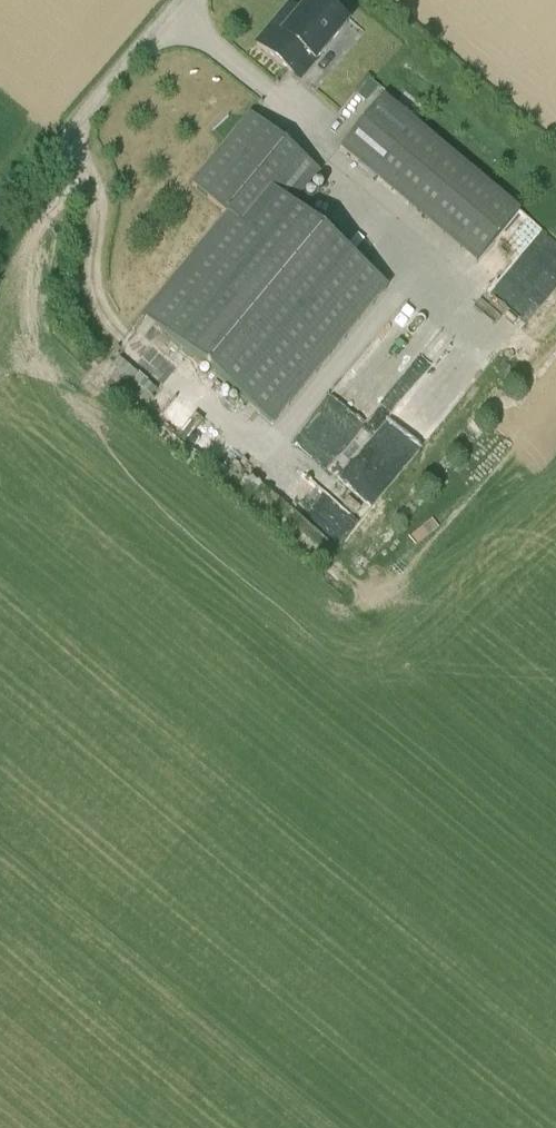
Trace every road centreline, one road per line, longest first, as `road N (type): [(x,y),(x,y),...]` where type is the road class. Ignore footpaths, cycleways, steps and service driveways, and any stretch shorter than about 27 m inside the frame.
road 1 (unclassified): [(0,221),(181,0)]

